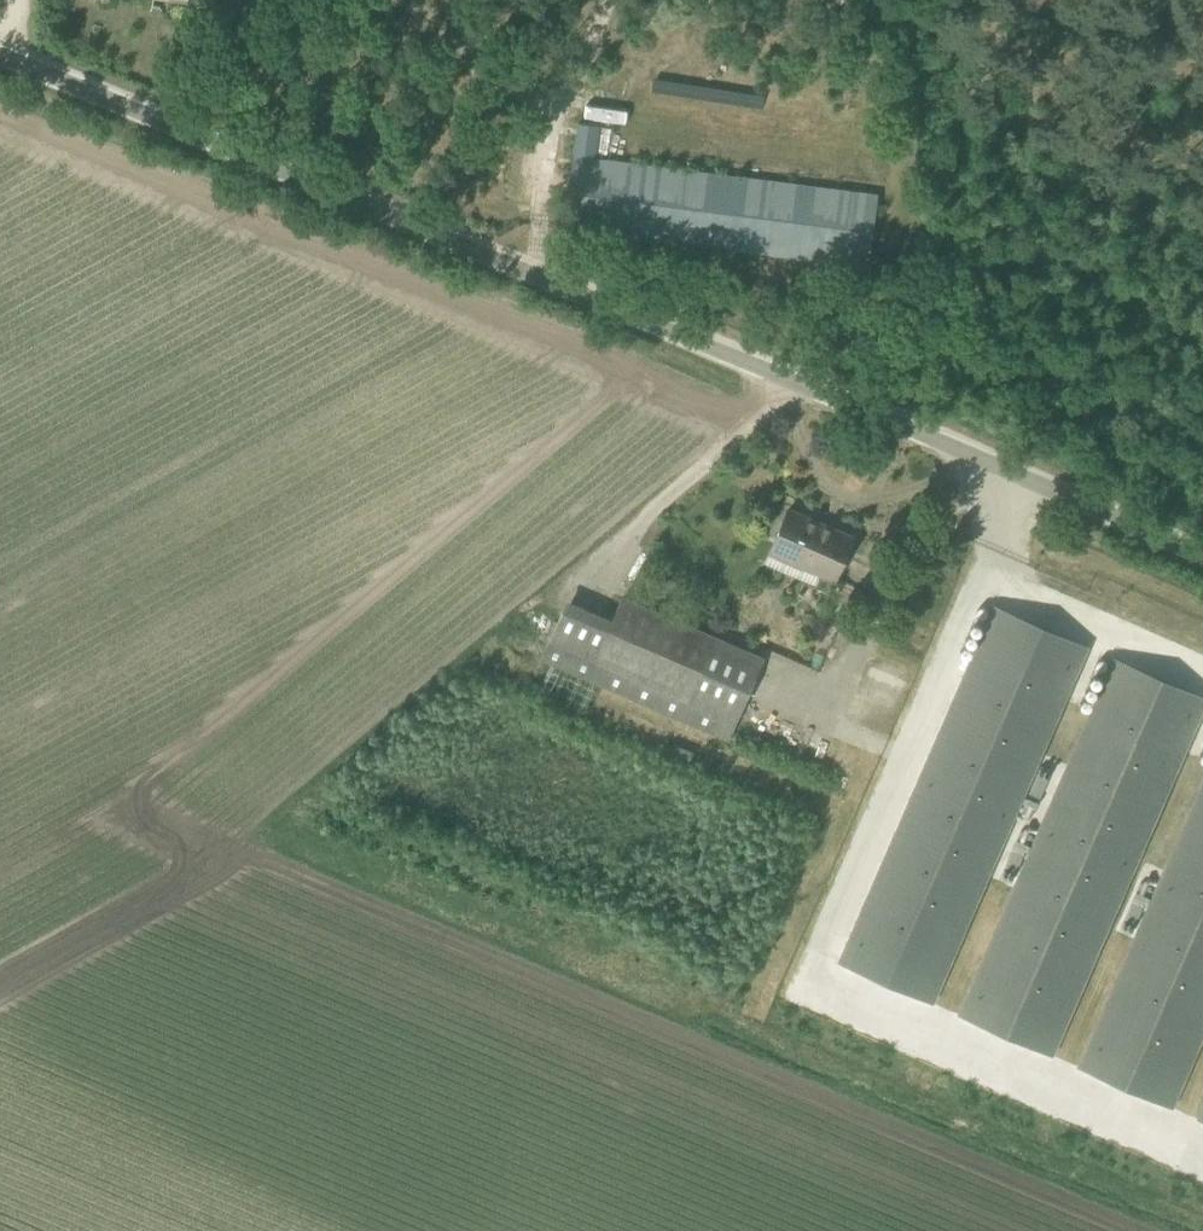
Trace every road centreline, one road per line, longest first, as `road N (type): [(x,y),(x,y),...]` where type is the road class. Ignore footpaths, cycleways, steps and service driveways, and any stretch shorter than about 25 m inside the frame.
road 1 (unclassified): [(1202,561),(478,248),(0,54)]

